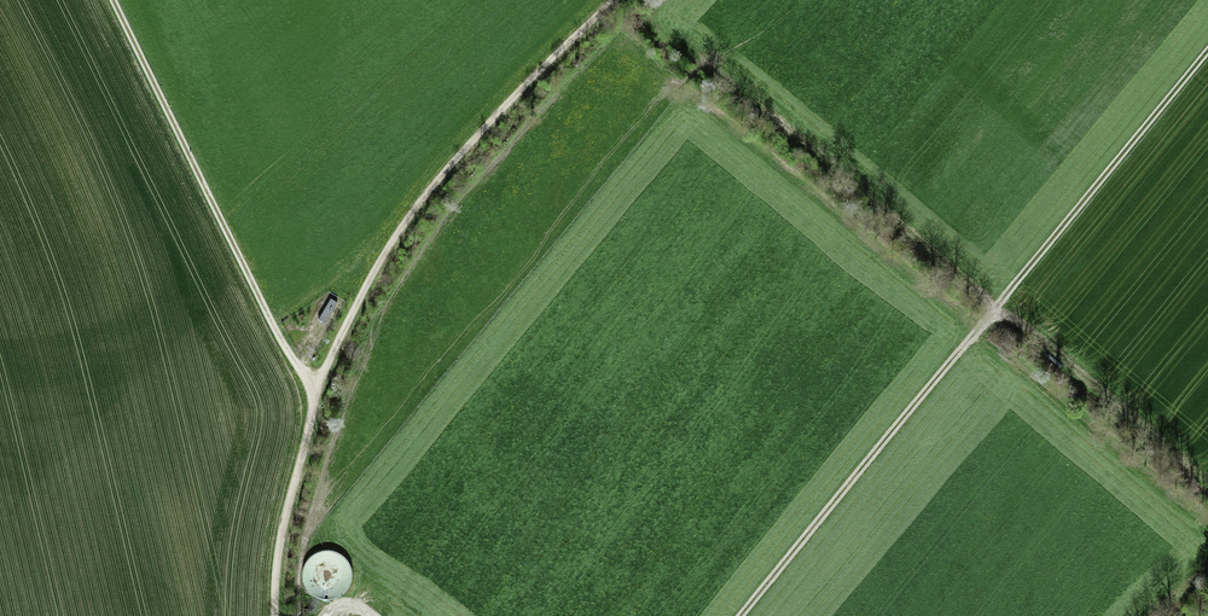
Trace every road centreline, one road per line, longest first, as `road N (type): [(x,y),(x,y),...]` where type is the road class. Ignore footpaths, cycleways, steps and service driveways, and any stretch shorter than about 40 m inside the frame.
road 1 (track): [(1207,55),(740,615)]
road 2 (track): [(619,0),(492,113),(411,206),(352,302),(316,400)]
road 3 (track): [(112,0),(316,400)]
road 4 (track): [(1207,480),(1001,306)]
road 5 (track): [(316,400),(274,558),(277,615)]

